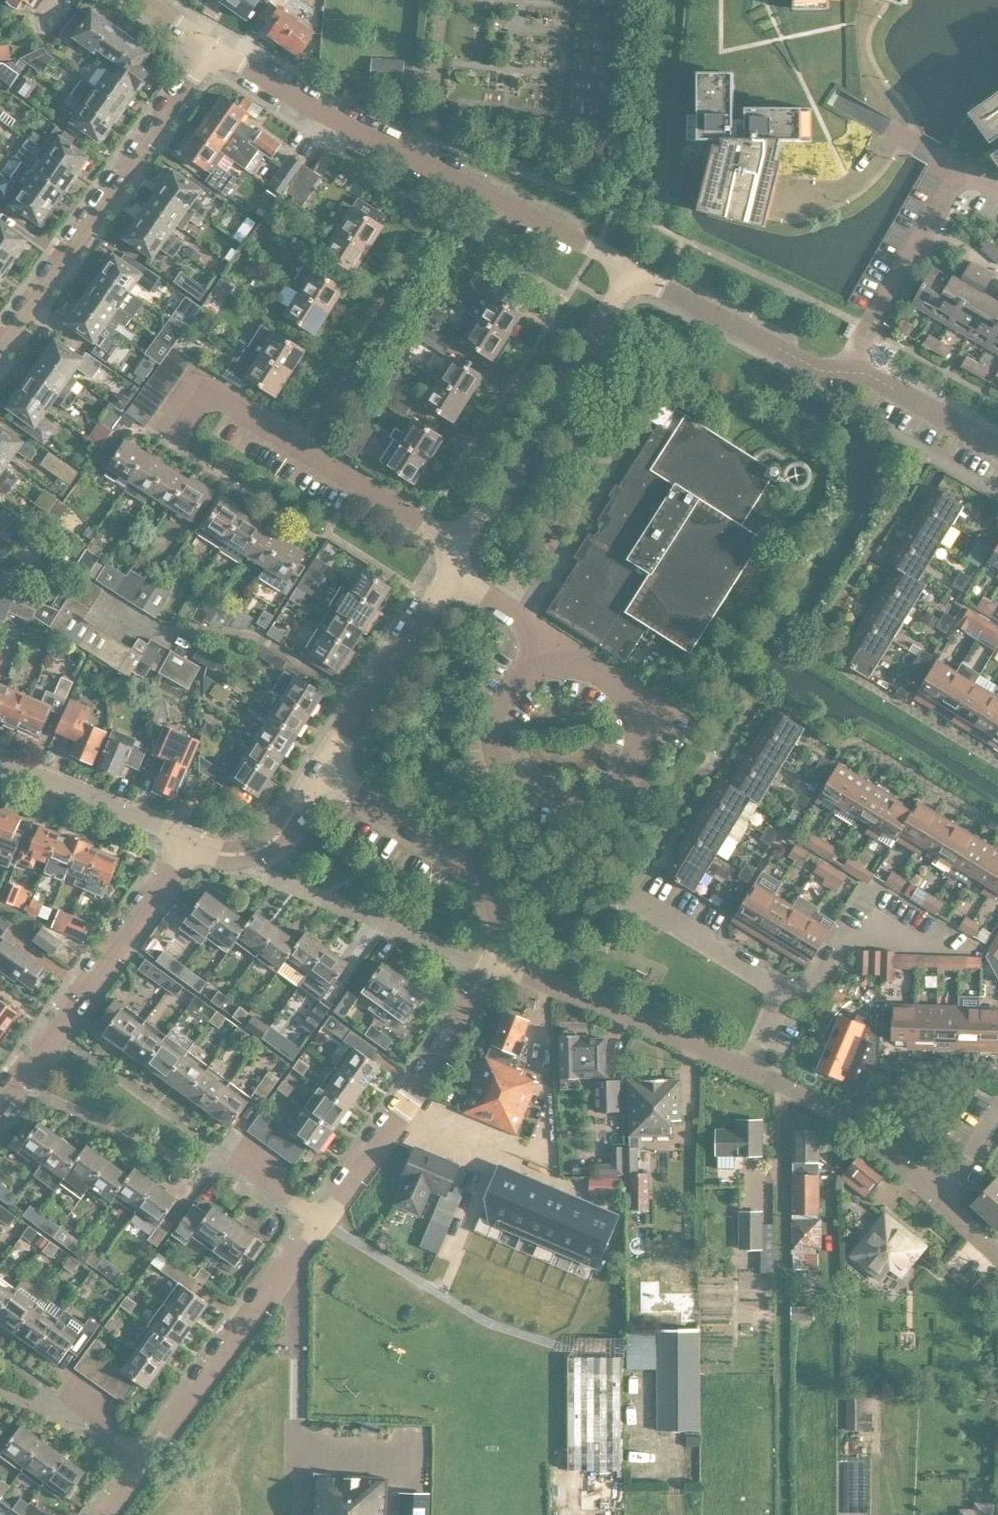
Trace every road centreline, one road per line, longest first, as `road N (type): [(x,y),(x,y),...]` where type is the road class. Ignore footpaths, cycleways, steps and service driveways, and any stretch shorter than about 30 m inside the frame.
road 1 (residential): [(636,272),(214,51)]
road 2 (track): [(784,1083),(788,1514)]
road 3 (residential): [(466,554),(200,384),(166,434)]
road 4 (residential): [(214,51),(0,348)]
road 5 (residential): [(466,554),(636,272)]
road 6 (residential): [(0,1109),(185,844)]
road 7 (residential): [(317,1222),(493,968)]
road 8 (residential): [(142,1458),(317,1222)]
road 9 (residential): [(493,968),(505,939),(488,889),(321,769)]
road 10 (residential): [(749,1065),(493,968)]
road 11 (residential): [(664,722),(448,584)]
road 12 (residential): [(946,1203),(867,1131),(749,1065)]
road 13 (residential): [(852,369),(809,365),(636,272)]
road 14 (residential): [(852,369),(961,172)]
road 15 (residential): [(321,769),(448,584)]
road 16 (residential): [(185,844),(0,764)]
road 17 (residential): [(321,769),(274,839),(254,852),(225,857),(185,844)]
road 18 (residential): [(776,988),(631,899)]
road 19 (residential): [(997,448),(852,369)]
road 20 (residential): [(776,988),(804,985),(859,916),(899,938)]
road 21 (residential): [(894,135),(897,117),(861,47),(866,5)]
road 22 (residential): [(782,193),(824,195),(856,181),(894,135)]

